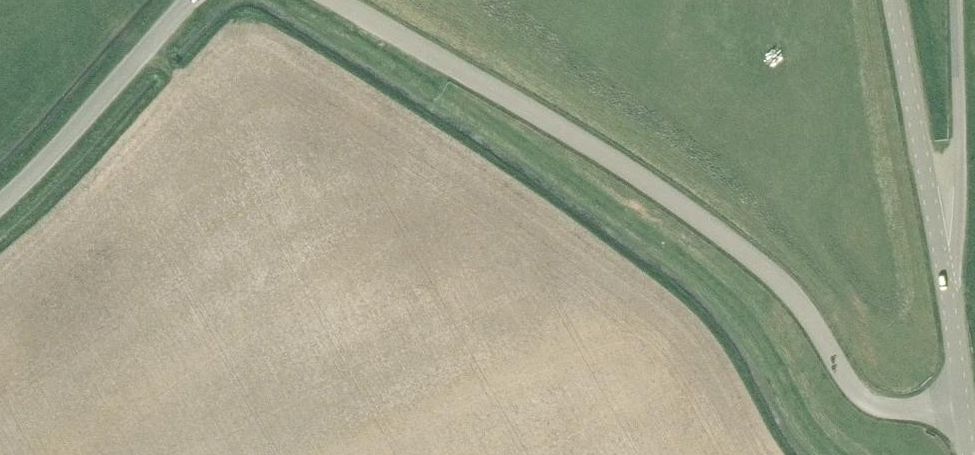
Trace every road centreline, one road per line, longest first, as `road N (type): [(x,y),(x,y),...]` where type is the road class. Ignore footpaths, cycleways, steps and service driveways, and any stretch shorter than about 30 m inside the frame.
road 1 (tertiary): [(336,0),(696,218),(766,269),(861,396),(886,410),(964,407)]
road 2 (tertiary): [(964,407),(953,297),(892,0)]
road 3 (tertiary): [(0,204),(190,0)]

